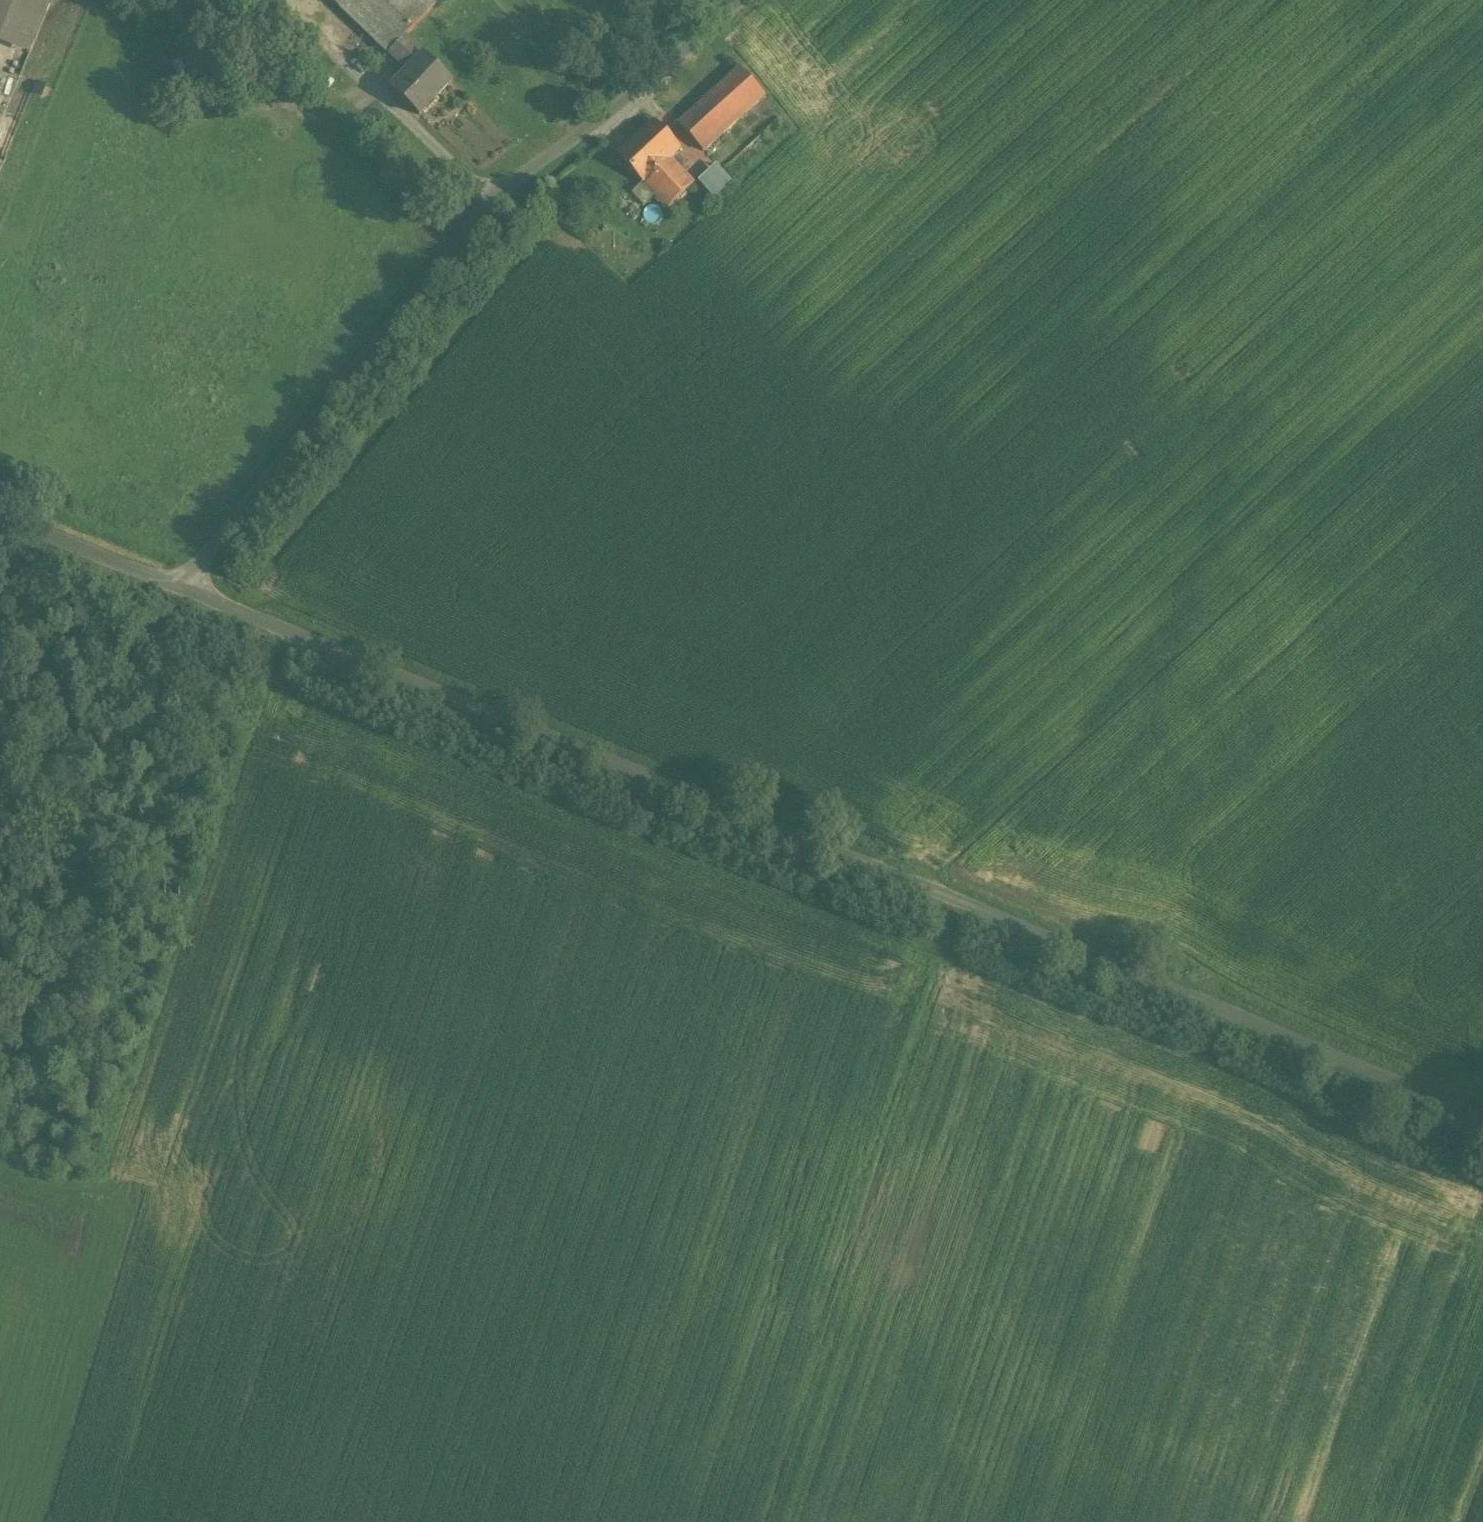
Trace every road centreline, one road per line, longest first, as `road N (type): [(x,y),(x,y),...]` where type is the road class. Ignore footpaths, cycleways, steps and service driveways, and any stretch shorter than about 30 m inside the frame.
road 1 (unclassified): [(176,576),(1482,1103)]
road 2 (unclassified): [(737,0),(497,194),(176,576)]
road 3 (unclassified): [(0,508),(176,576)]

